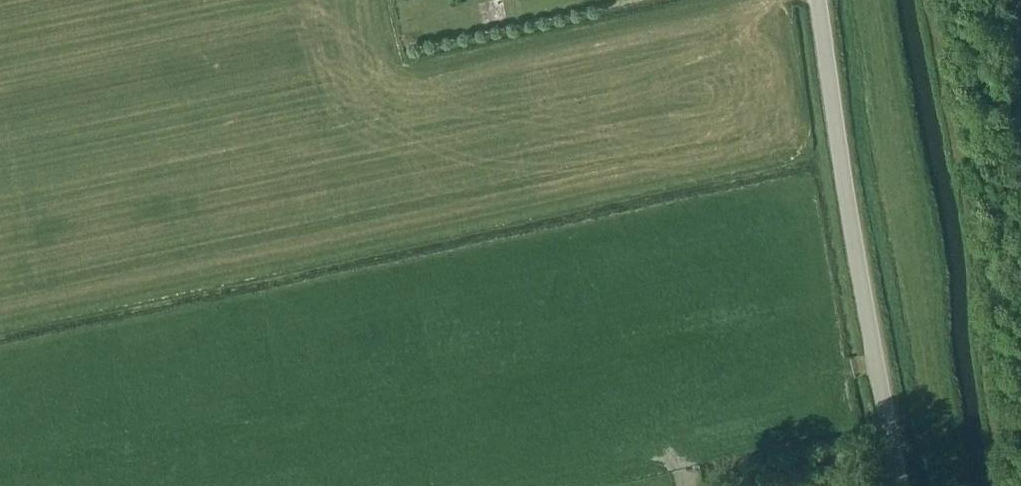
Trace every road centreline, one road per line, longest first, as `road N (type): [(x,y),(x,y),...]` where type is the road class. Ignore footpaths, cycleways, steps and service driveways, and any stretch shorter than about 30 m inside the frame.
road 1 (unclassified): [(904,485),(820,0)]

